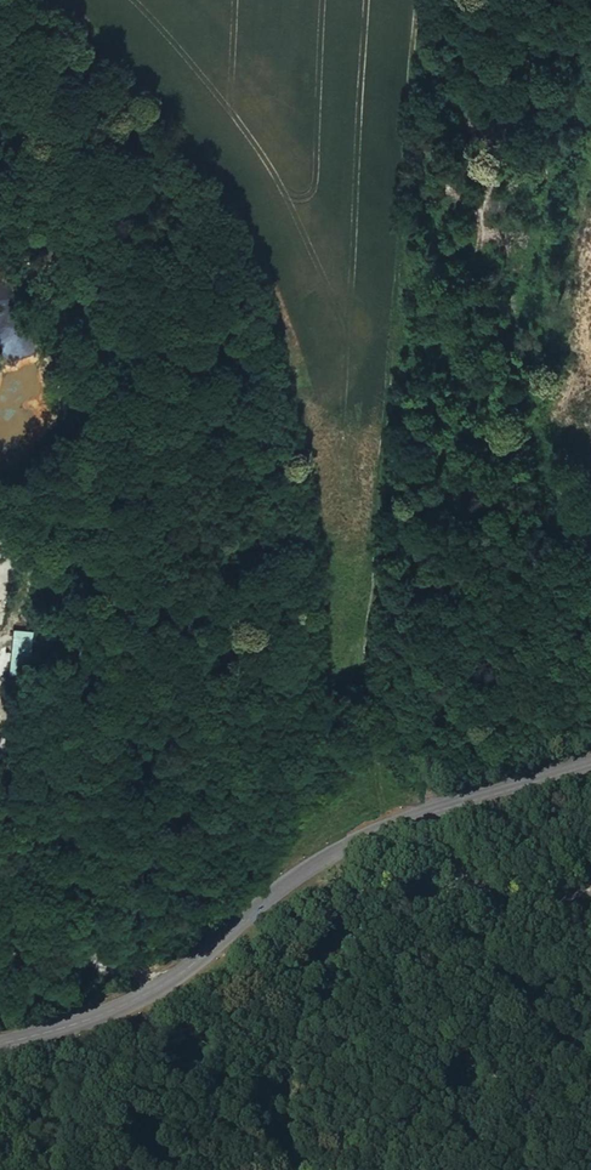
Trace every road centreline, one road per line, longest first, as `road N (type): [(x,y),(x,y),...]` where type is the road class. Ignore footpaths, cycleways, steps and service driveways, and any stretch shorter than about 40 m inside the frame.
road 1 (secondary): [(590,757),(350,839),(133,997),(0,1041)]
road 2 (track): [(428,811),(386,759),(367,756),(329,773),(299,815),(273,892)]

